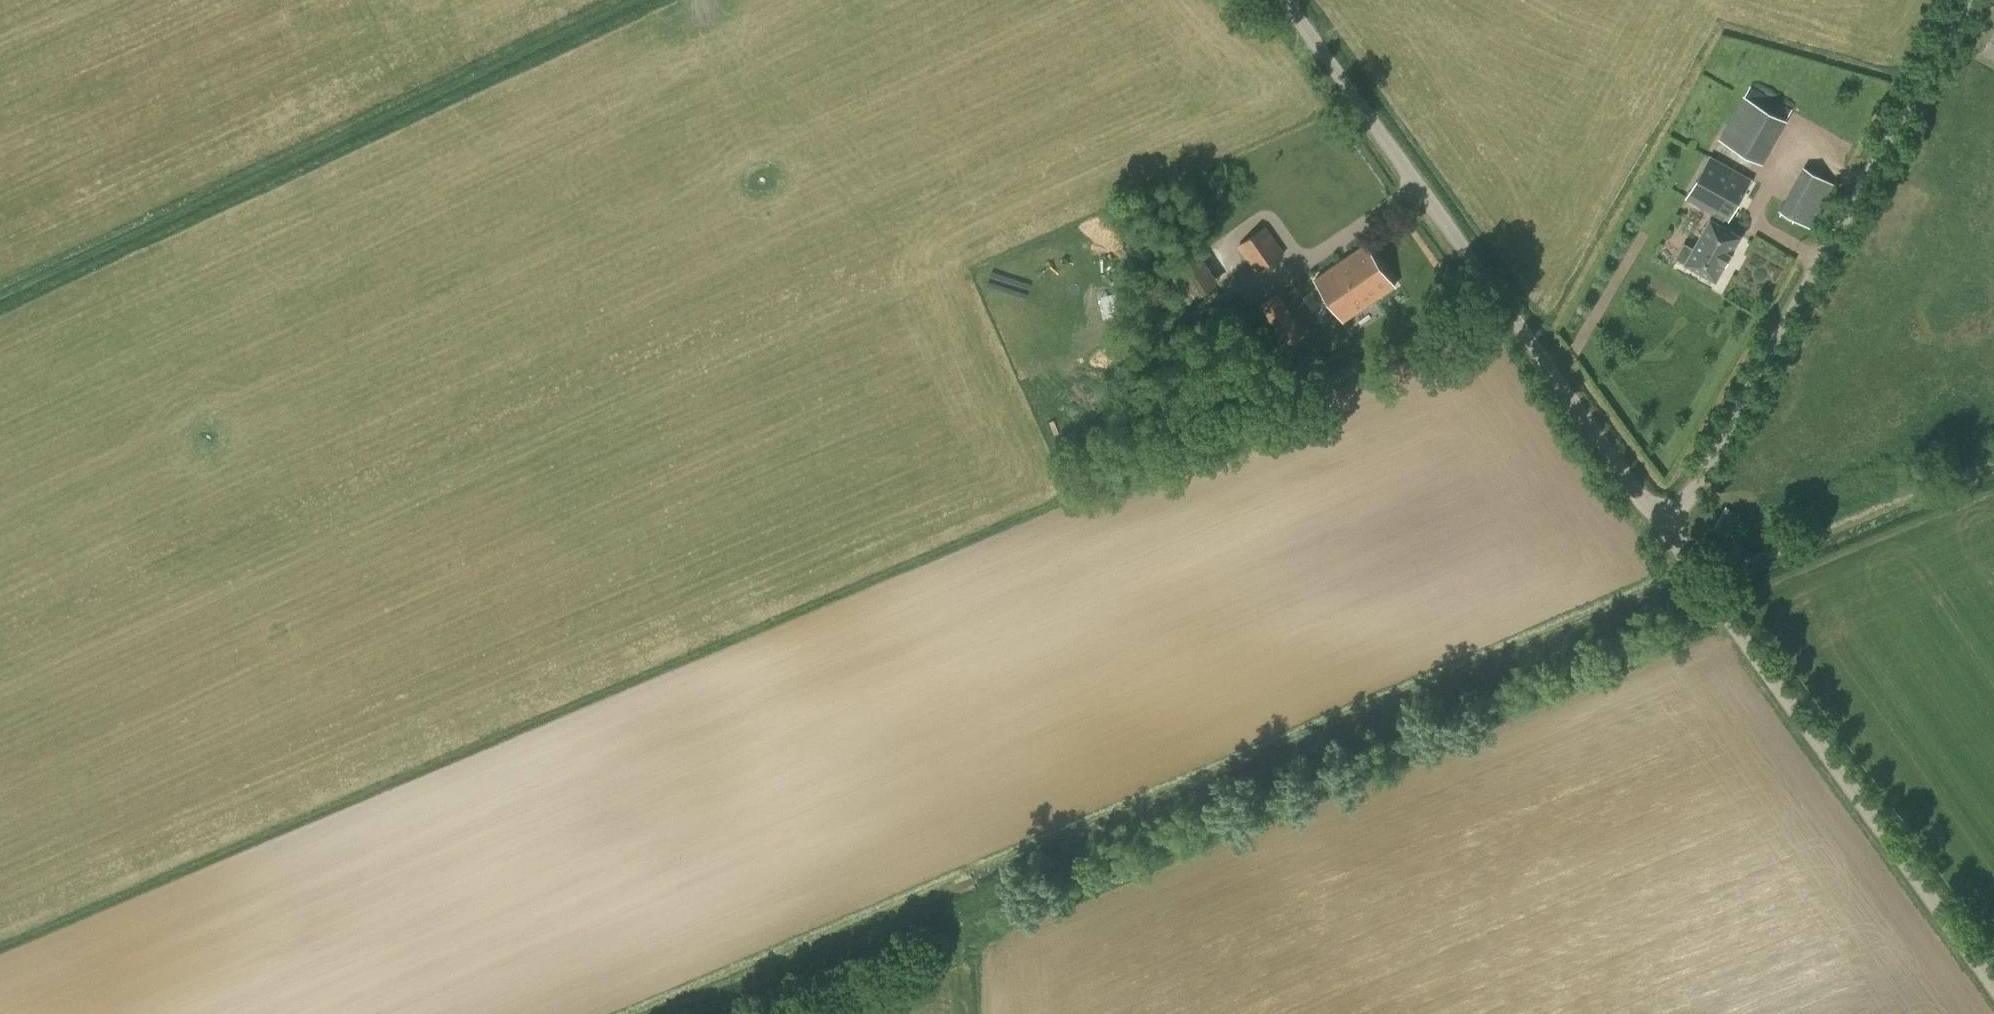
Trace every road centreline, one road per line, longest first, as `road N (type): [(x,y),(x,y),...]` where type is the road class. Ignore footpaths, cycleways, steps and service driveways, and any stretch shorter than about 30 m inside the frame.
road 1 (unclassified): [(1670,533),(1280,0)]
road 2 (unclassified): [(1670,533),(1972,0)]
road 3 (unclassified): [(1993,984),(1670,533)]

